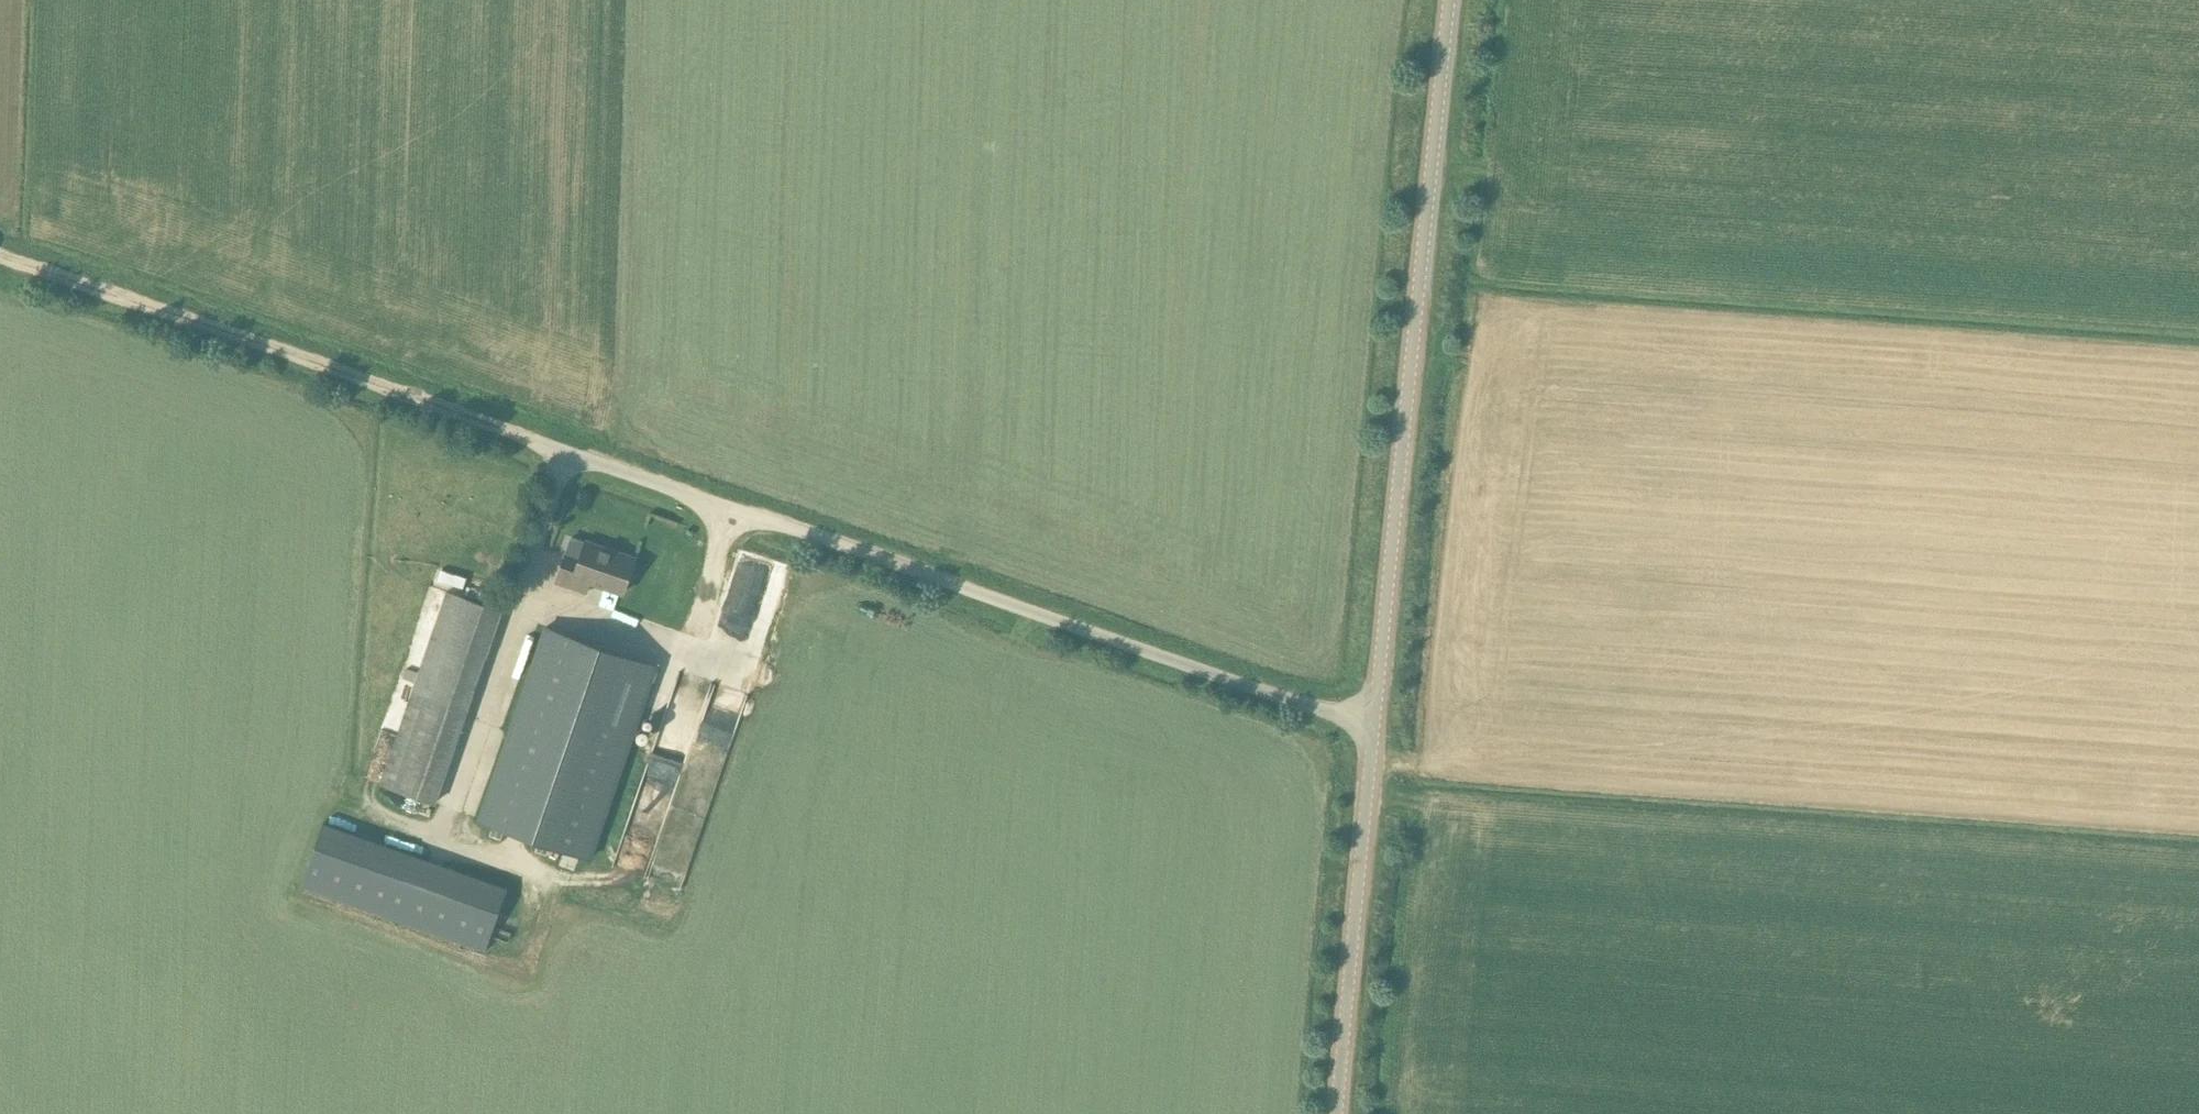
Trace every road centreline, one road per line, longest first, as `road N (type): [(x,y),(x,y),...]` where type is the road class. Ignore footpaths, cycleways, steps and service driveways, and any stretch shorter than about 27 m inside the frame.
road 1 (unclassified): [(592,444),(1374,730)]
road 2 (unclassified): [(1374,730),(1448,0)]
road 3 (track): [(0,254),(592,444)]
road 4 (unclassified): [(1335,1113),(1374,730)]

